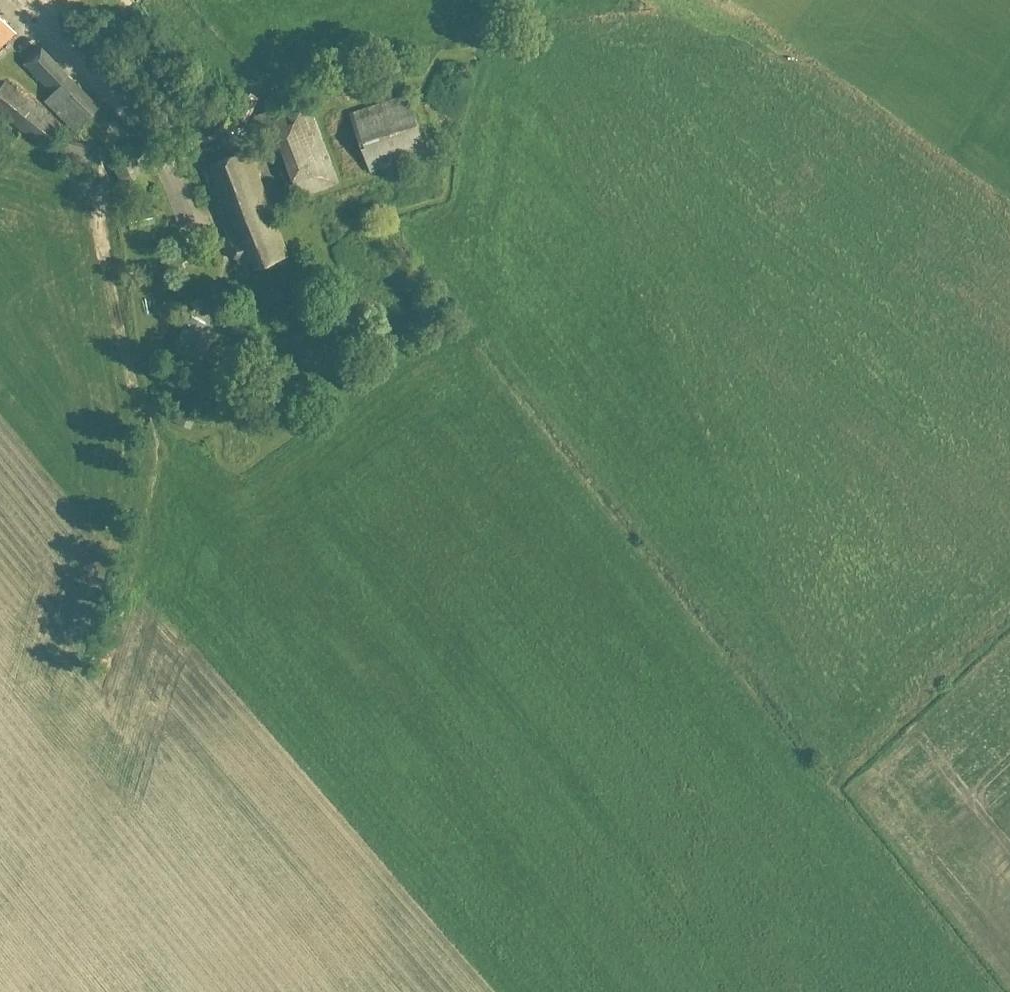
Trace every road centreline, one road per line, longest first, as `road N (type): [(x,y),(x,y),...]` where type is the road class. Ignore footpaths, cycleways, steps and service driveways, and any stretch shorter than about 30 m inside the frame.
road 1 (unclassified): [(190,241),(156,146),(27,0)]

